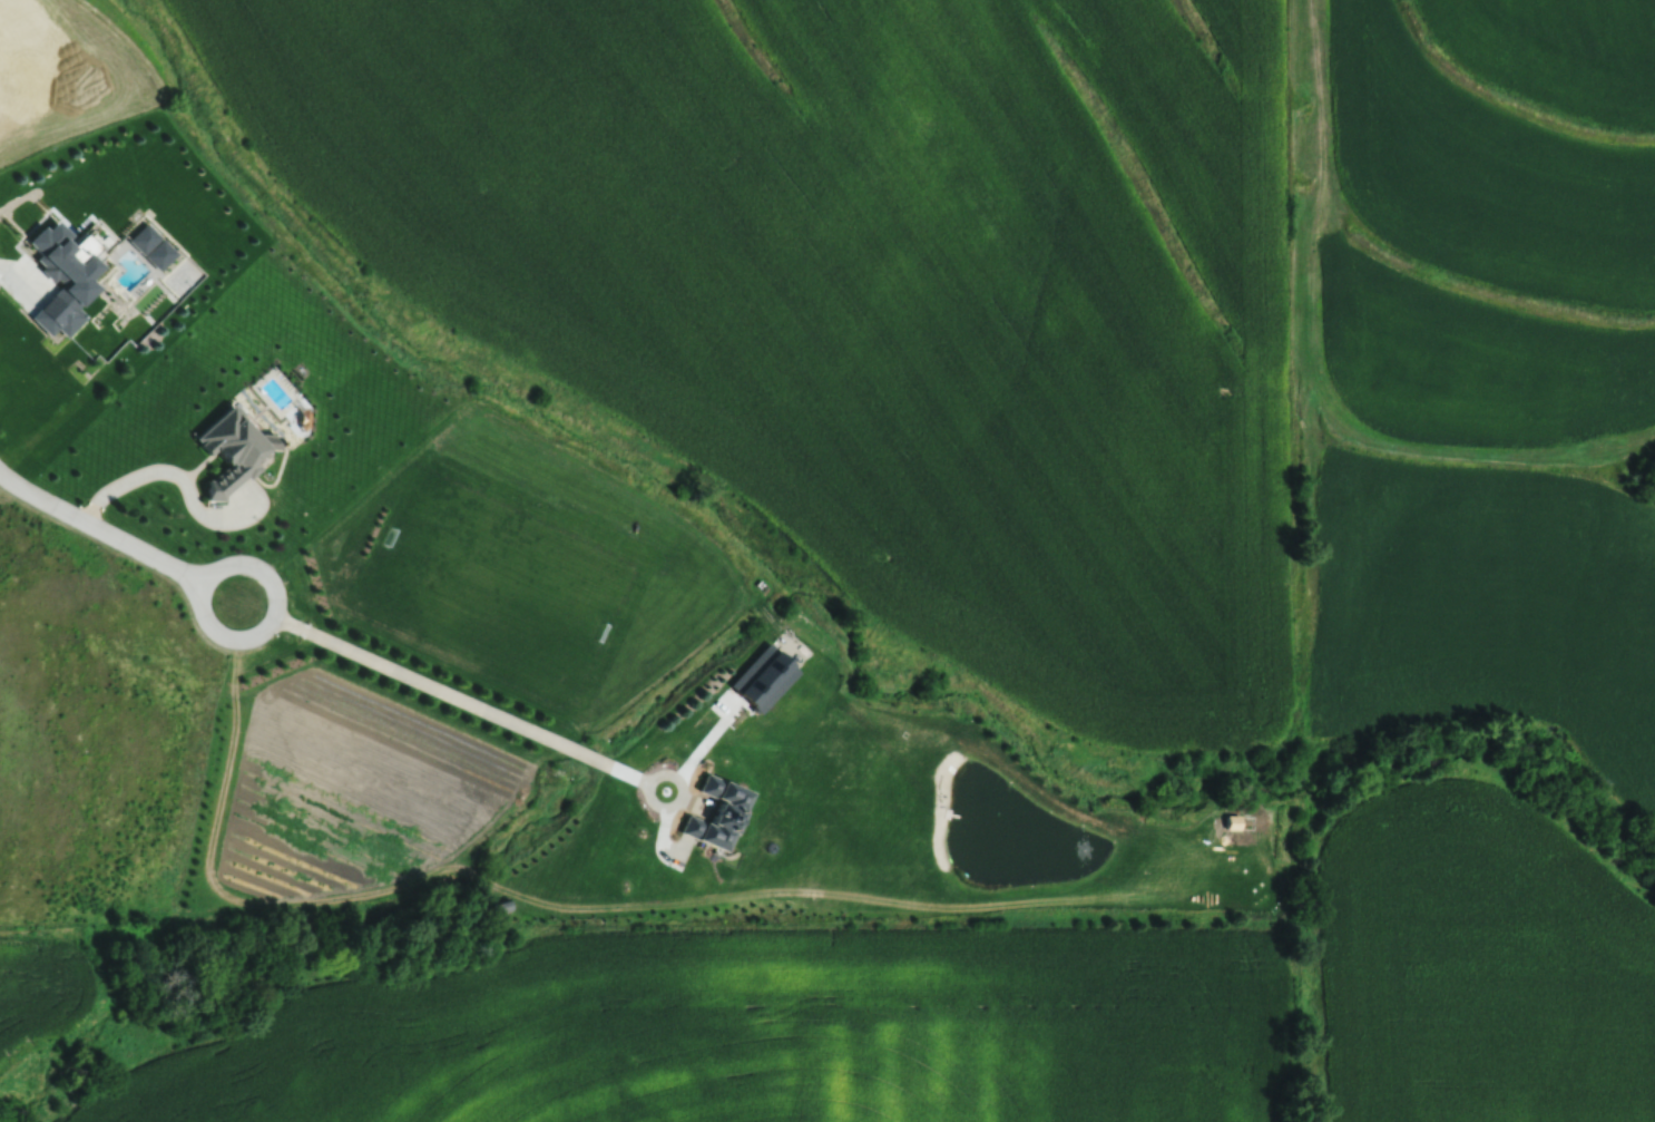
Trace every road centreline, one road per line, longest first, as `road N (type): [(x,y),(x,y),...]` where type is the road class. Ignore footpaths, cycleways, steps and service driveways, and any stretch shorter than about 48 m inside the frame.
road 1 (residential): [(0,477),(233,606)]

